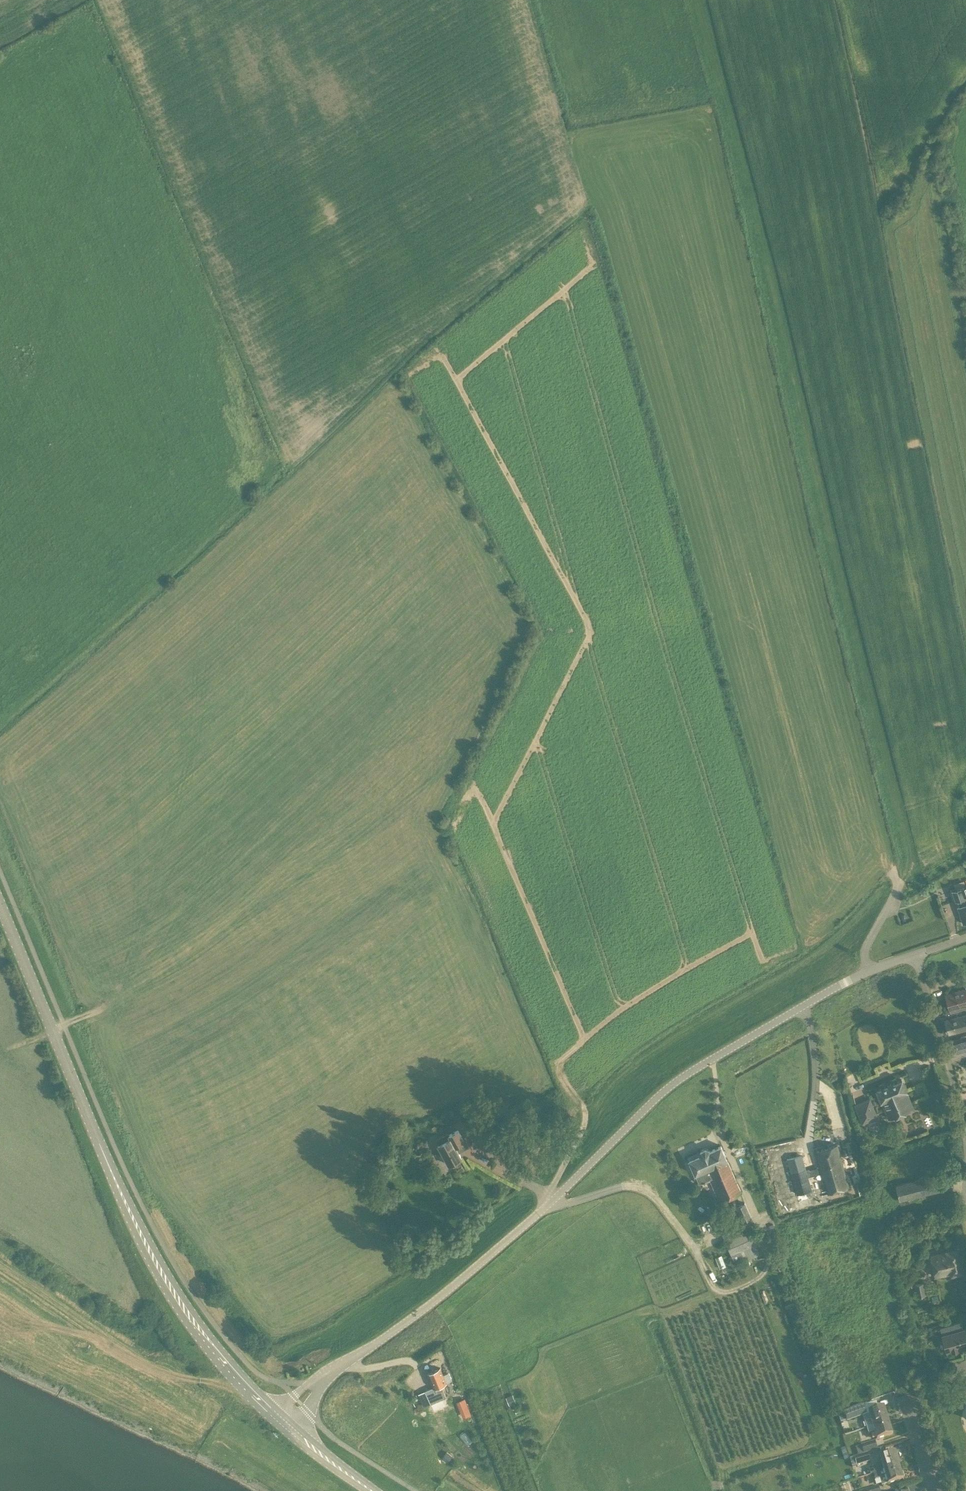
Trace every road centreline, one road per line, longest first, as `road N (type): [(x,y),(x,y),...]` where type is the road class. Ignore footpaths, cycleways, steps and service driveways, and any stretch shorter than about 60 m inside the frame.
road 1 (unclassified): [(281,1420),(344,1362),(458,1278),(686,1070),(859,977)]
road 2 (primary): [(281,1420),(189,1320),(128,1207),(0,901)]
road 3 (track): [(0,1272),(145,1366),(200,1383),(245,1386)]
road 4 (residential): [(916,1394),(867,1232),(965,1199)]
road 5 (residential): [(965,1149),(913,956)]

